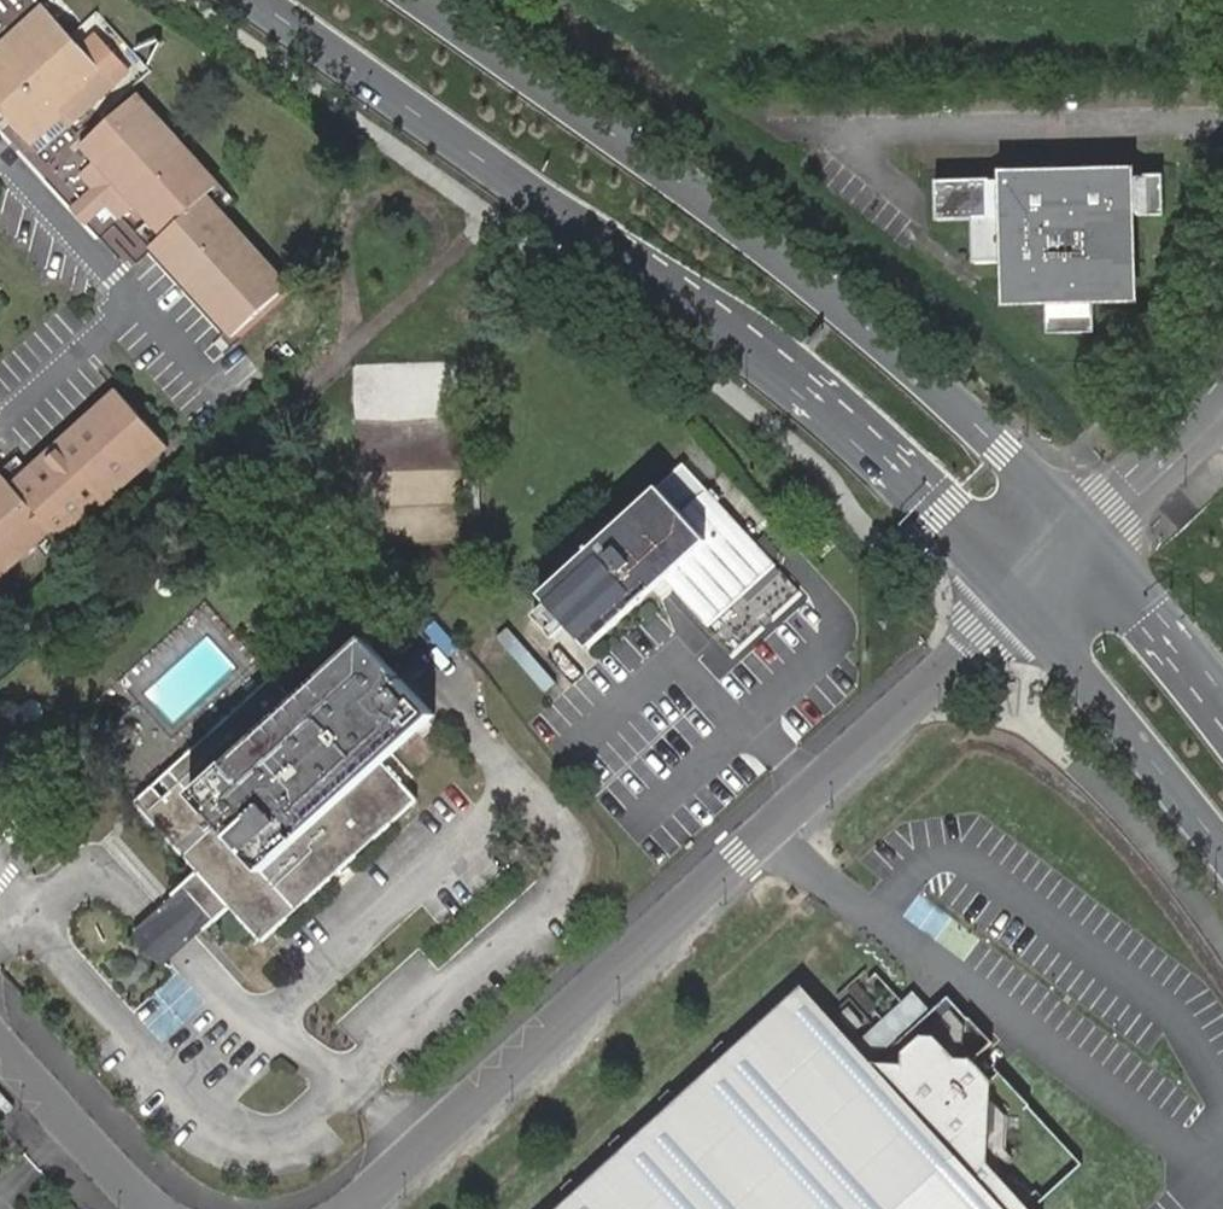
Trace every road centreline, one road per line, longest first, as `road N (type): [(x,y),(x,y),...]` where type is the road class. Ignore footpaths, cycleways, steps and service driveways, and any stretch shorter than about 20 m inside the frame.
road 1 (secondary): [(254,0),(776,375),(936,517),(1015,602)]
road 2 (unclassified): [(356,1208),(1015,602)]
road 3 (secondary): [(1083,531),(804,271),(427,0)]
road 4 (secondary): [(1015,602),(1222,851)]
road 5 (unclassified): [(0,1045),(148,1208)]
road 6 (secondary): [(1222,698),(1083,531)]
road 7 (residential): [(1213,412),(1083,531)]

